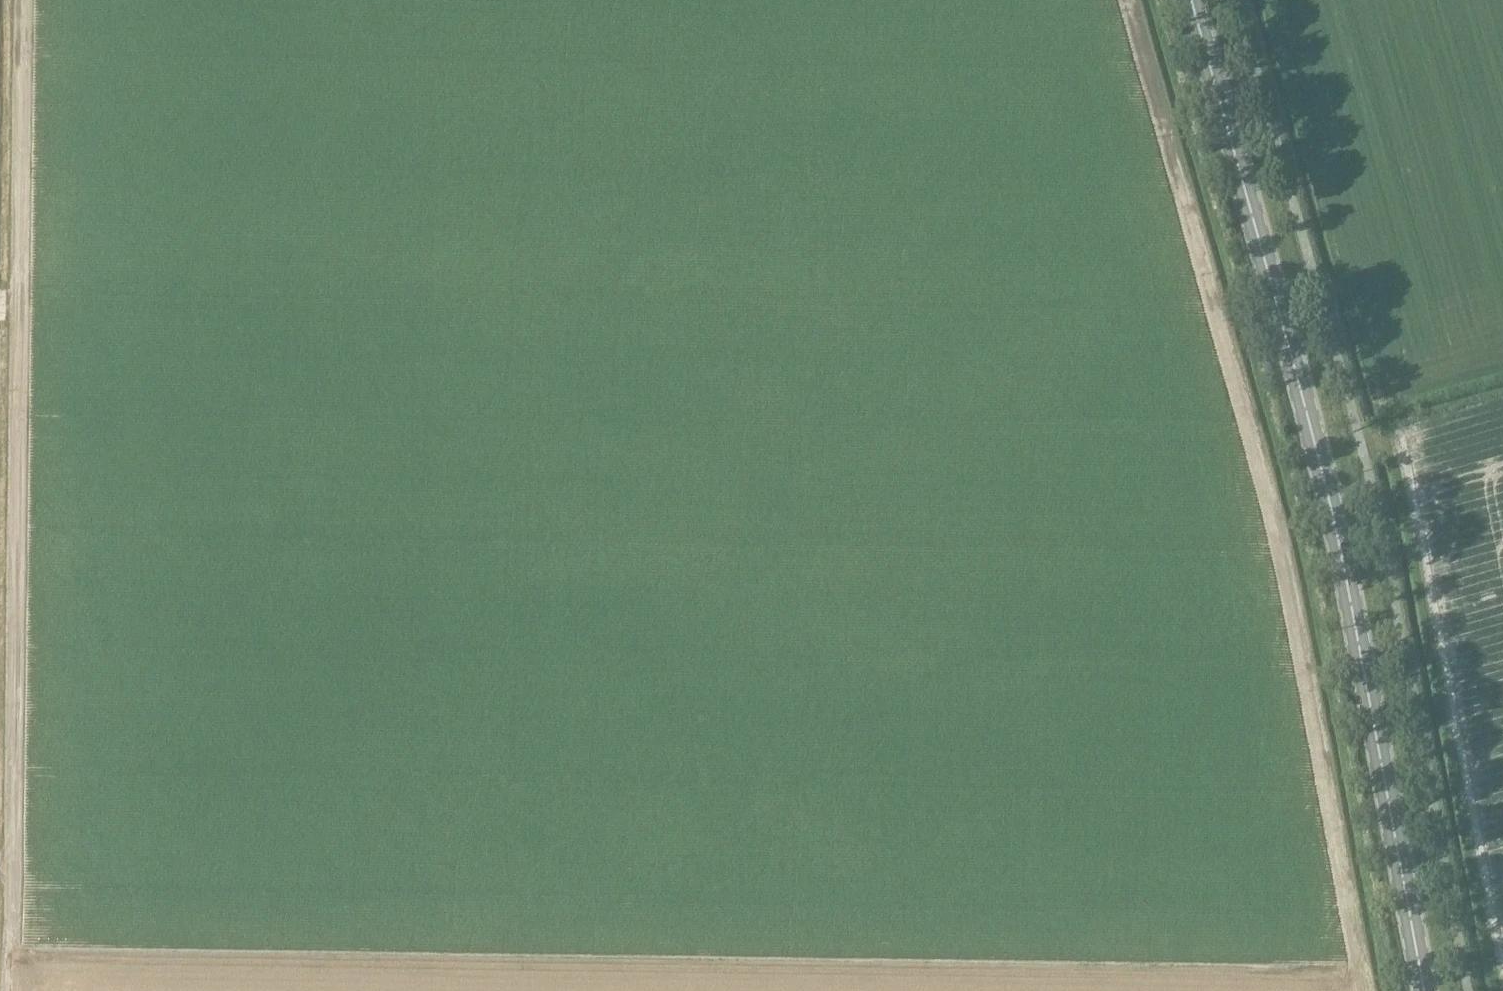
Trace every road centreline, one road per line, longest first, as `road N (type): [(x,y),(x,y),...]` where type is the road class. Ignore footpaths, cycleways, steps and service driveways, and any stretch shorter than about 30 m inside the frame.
road 1 (secondary): [(1424,990),(1325,483),(1191,0)]

